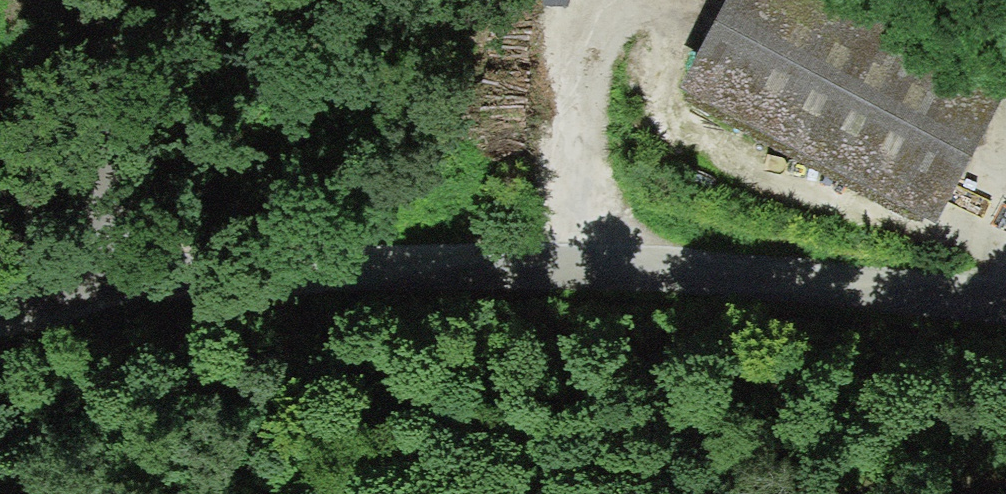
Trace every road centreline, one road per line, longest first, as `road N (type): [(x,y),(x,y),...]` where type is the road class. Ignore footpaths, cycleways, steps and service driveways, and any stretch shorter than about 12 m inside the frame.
road 1 (unclassified): [(1005,299),(583,263),(398,263),(120,288)]
road 2 (unclassified): [(48,0),(92,79),(120,288)]
road 3 (track): [(1005,479),(791,493)]
road 4 (unclassified): [(0,314),(120,288)]

